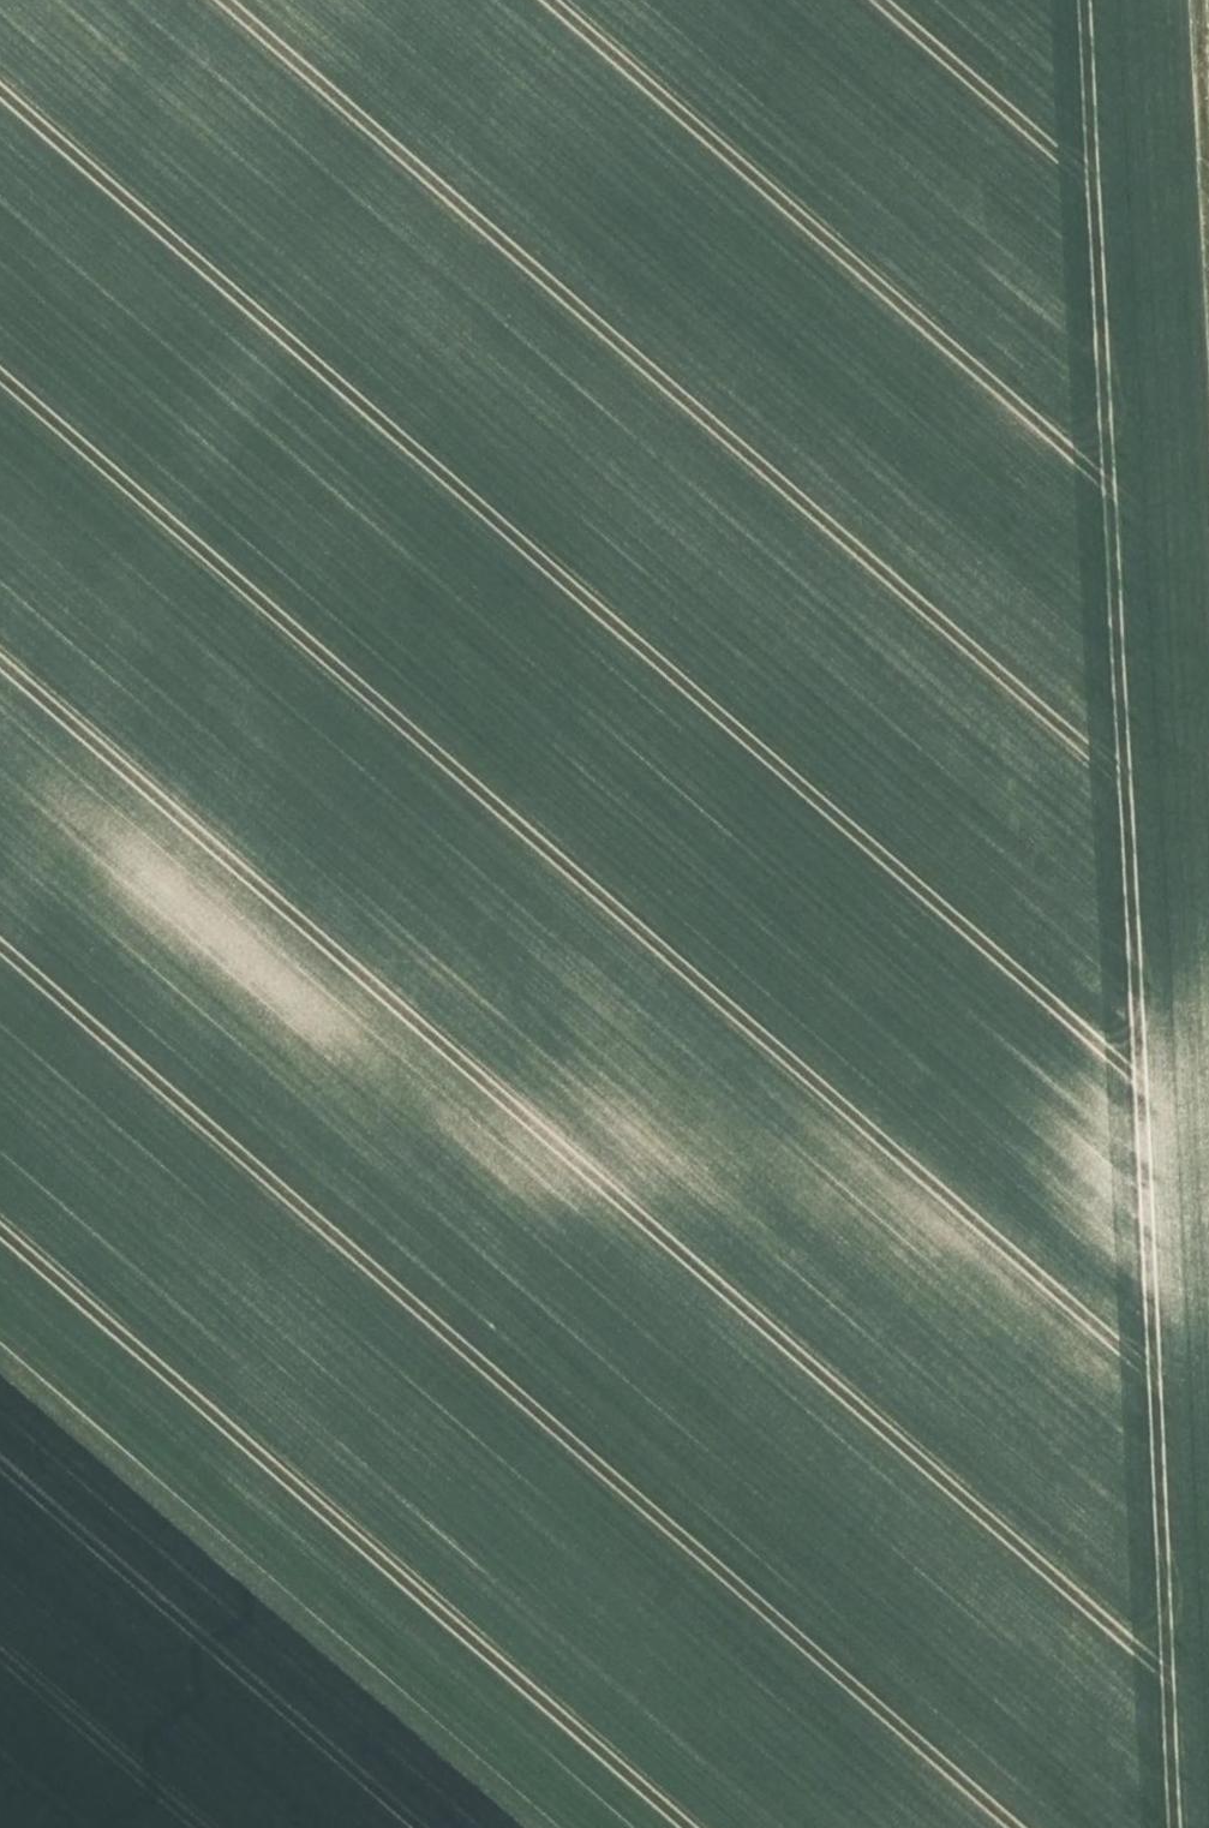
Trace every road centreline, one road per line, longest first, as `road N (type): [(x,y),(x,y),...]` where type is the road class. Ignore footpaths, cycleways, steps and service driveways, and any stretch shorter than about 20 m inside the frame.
road 1 (track): [(1197,0),(1208,219)]

